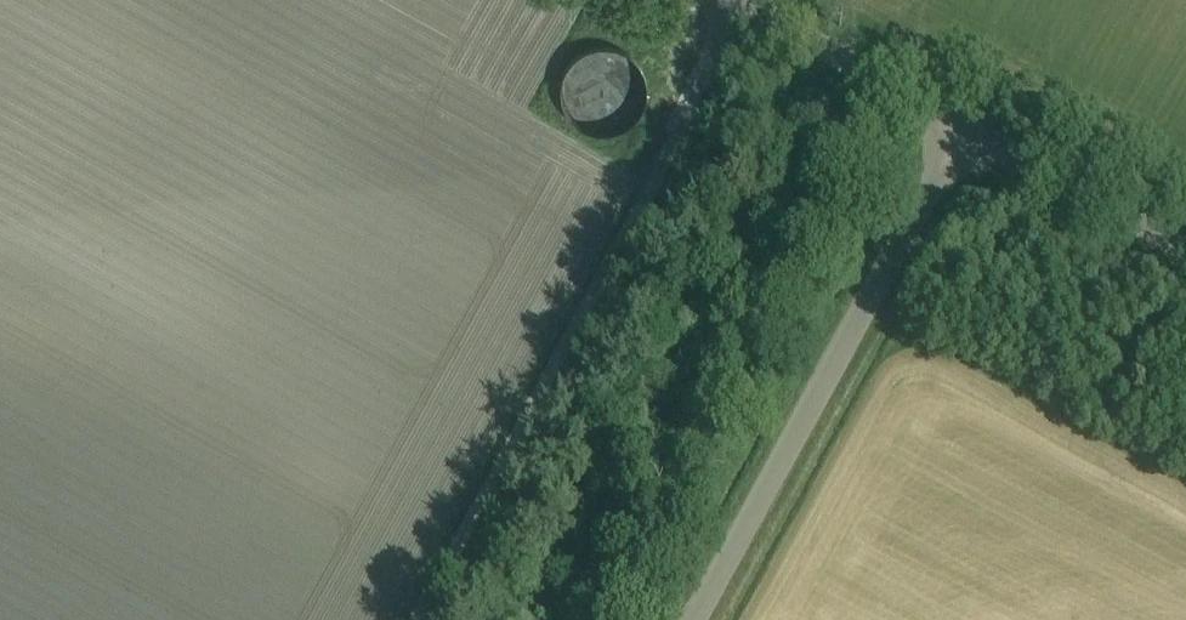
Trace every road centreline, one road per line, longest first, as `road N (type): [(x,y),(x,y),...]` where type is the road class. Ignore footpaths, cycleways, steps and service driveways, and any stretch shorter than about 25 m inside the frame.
road 1 (track): [(742,1),(648,194),(415,619)]
road 2 (unclassified): [(695,619),(962,124)]
road 3 (unclassified): [(1185,249),(962,124)]
road 4 (unclassified): [(962,124),(740,0)]

